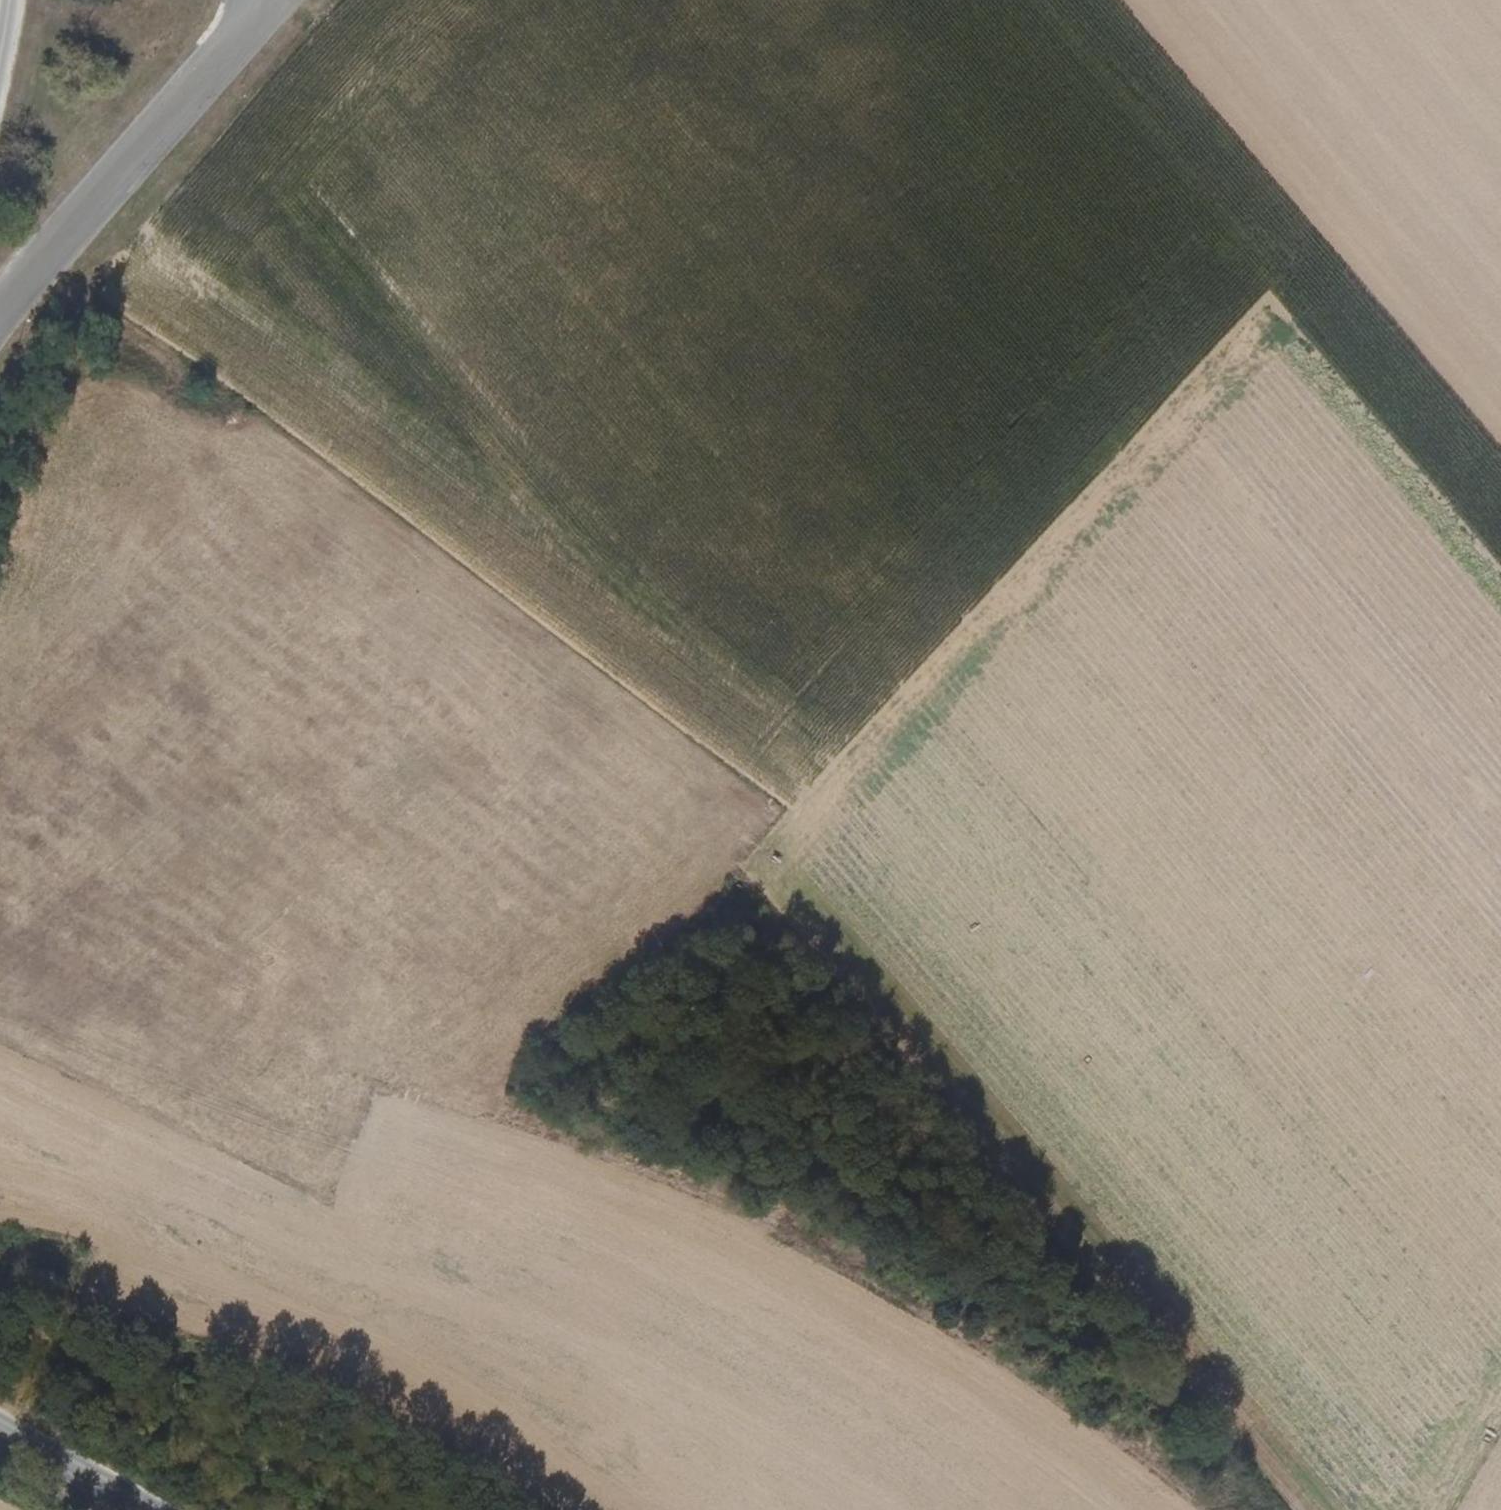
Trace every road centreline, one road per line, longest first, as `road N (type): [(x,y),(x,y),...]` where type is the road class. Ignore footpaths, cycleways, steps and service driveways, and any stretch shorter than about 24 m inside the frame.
road 1 (unclassified): [(278,0),(20,284),(0,318)]
road 2 (unclassified): [(0,1429),(141,1509)]

